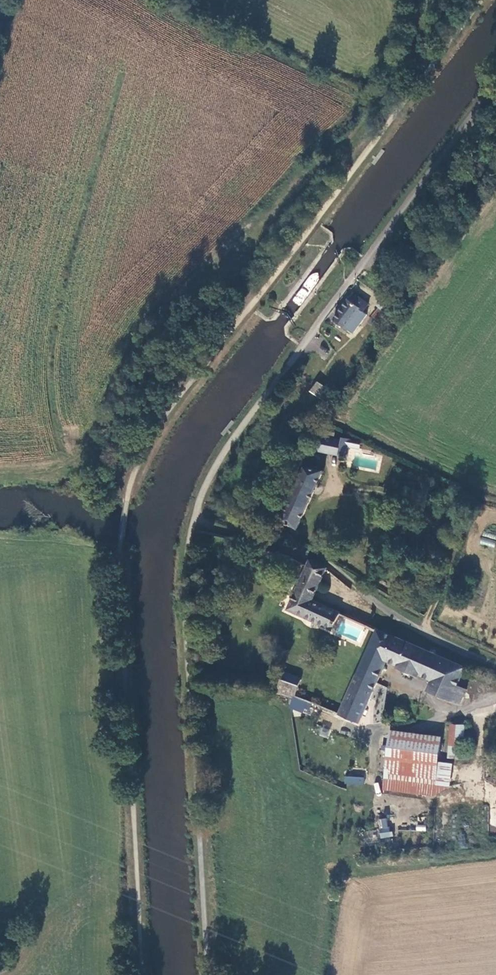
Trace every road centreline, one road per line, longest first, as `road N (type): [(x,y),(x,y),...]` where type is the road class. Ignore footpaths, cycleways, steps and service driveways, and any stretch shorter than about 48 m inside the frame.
road 1 (track): [(193,520),(316,558),(369,595)]
road 2 (unclassified): [(391,226),(495,87)]
road 3 (unclassified): [(495,667),(369,595)]

